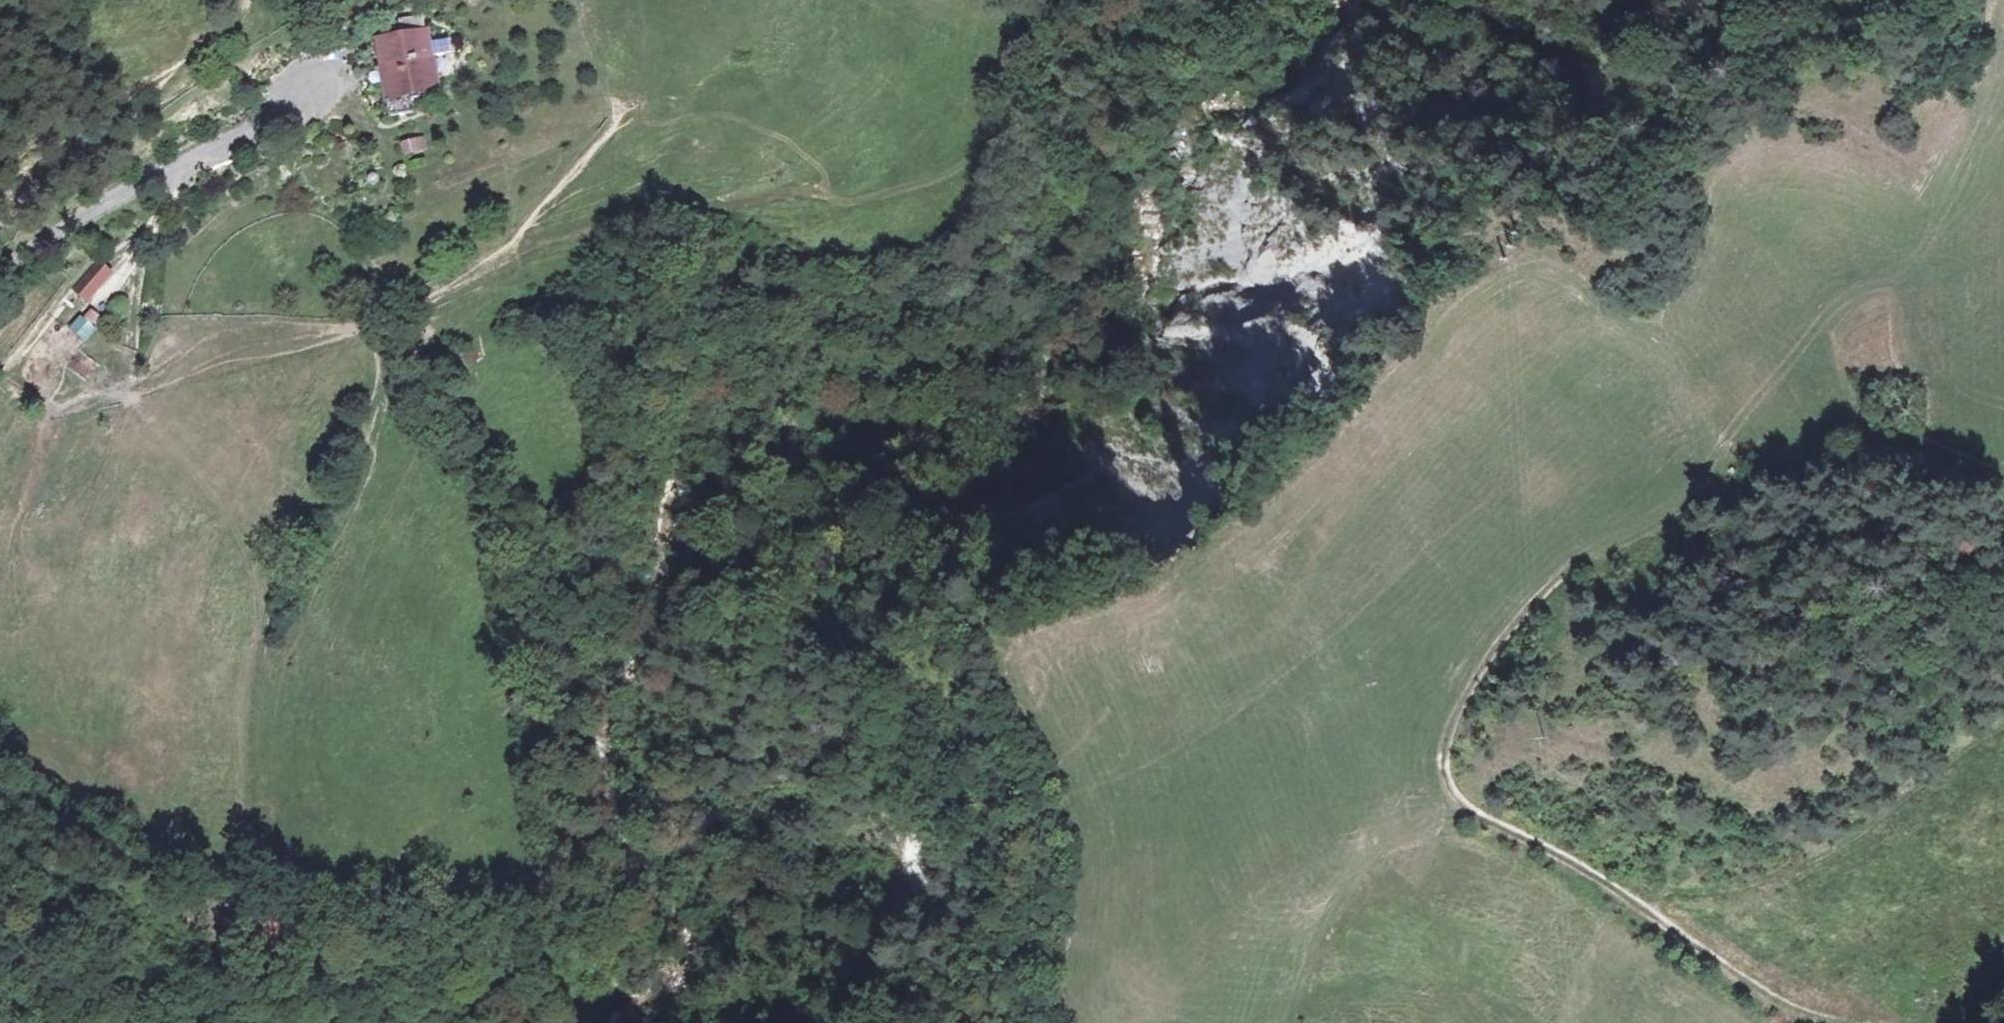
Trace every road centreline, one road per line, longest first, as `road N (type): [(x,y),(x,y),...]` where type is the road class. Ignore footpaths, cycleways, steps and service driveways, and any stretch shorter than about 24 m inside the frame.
road 1 (track): [(1833,1022),(1786,1006),(1596,877),(1464,806),(1445,774),(1451,723),(1502,640)]
road 2 (track): [(313,99),(0,276)]

